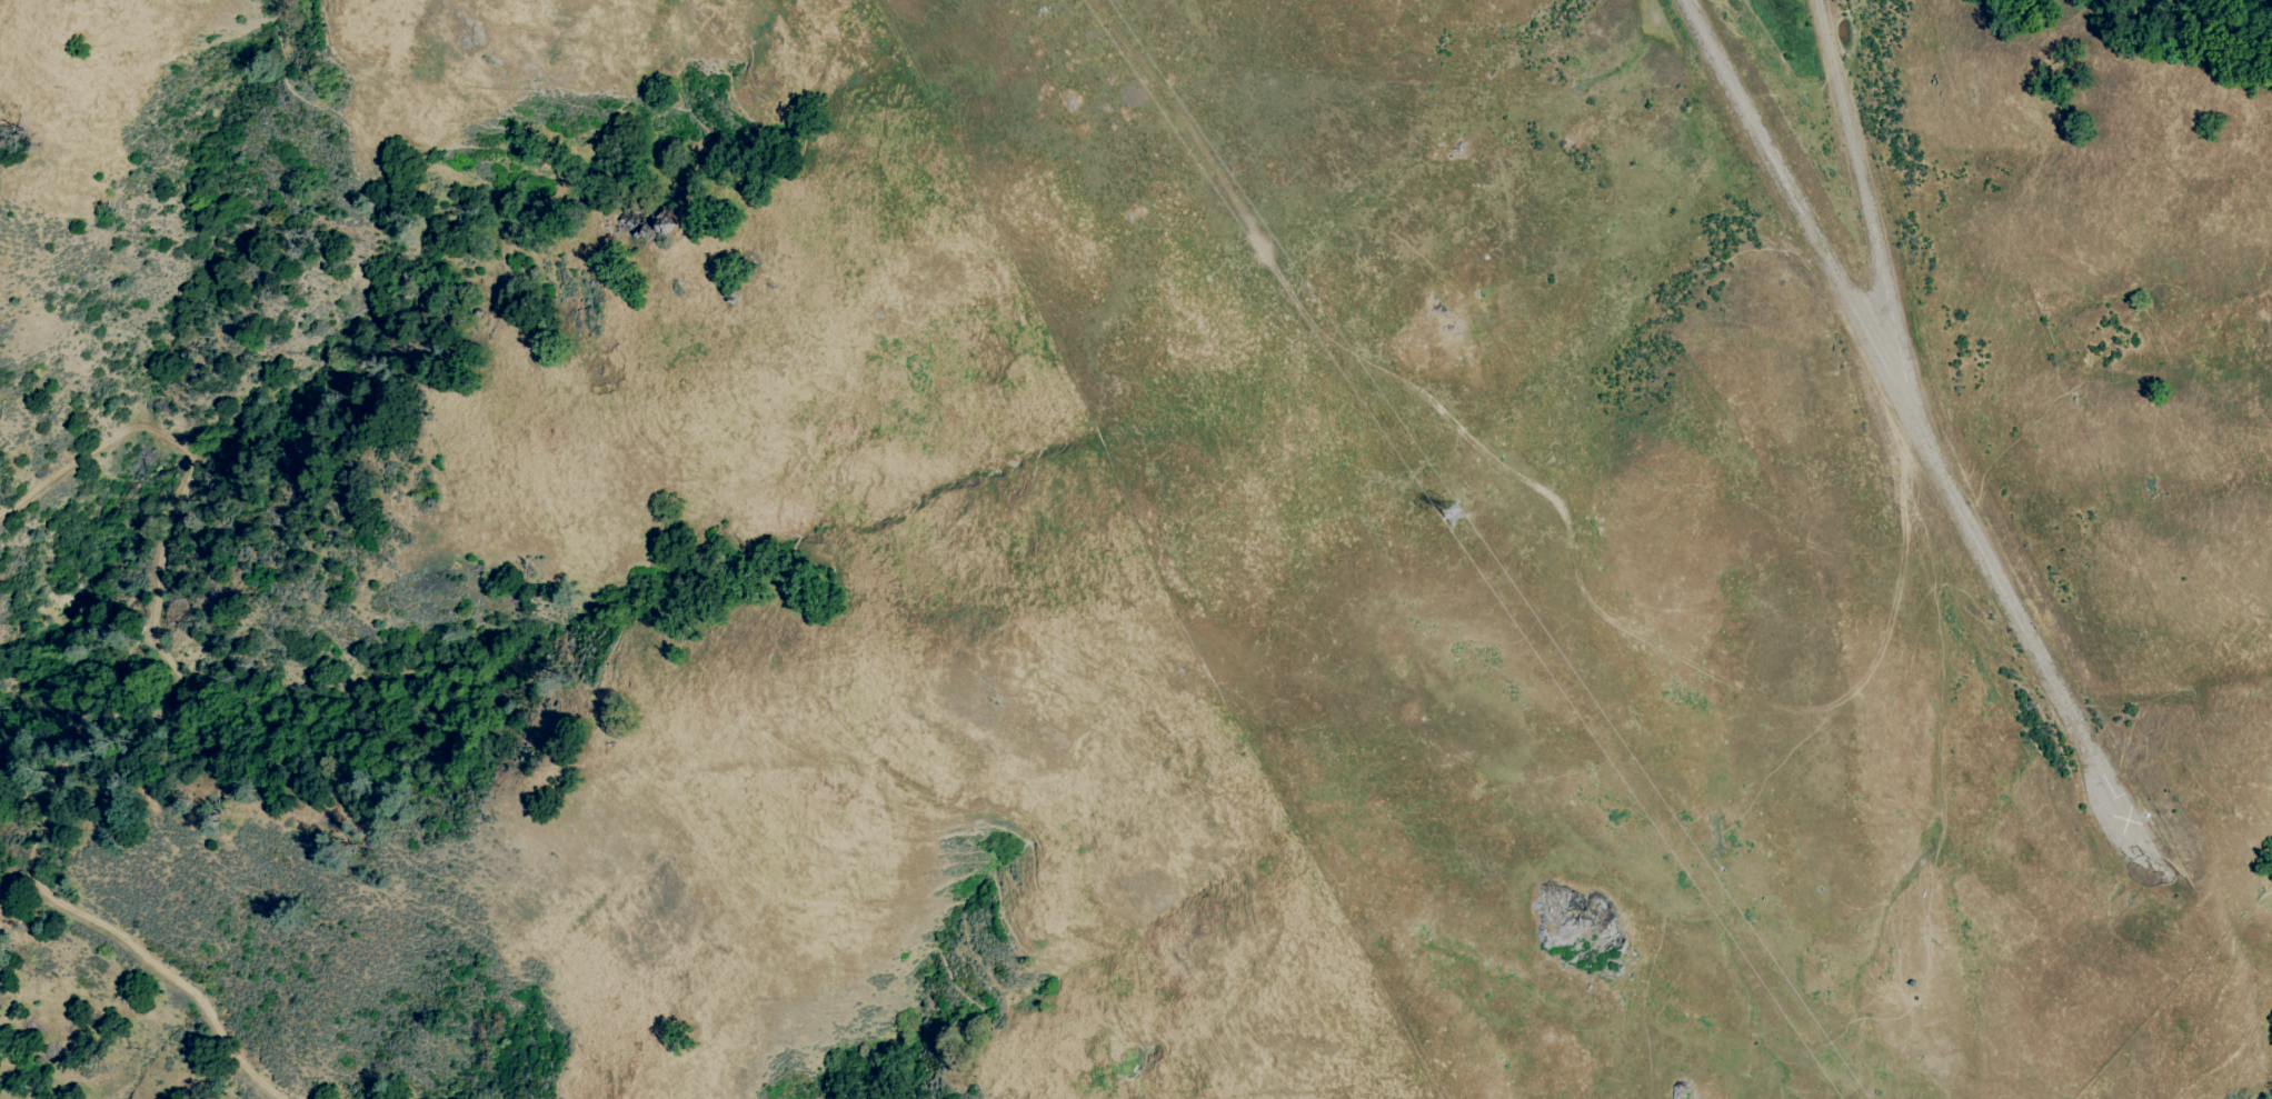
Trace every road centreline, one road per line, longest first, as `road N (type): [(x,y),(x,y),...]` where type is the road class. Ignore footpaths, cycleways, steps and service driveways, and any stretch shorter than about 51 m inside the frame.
road 1 (track): [(1093,0),(1338,356),(1416,384),(1485,460),(1562,508),(1585,598),(1612,619),(1771,702),(1812,712),(1845,697),(1876,666),(1900,608),(1903,458)]

